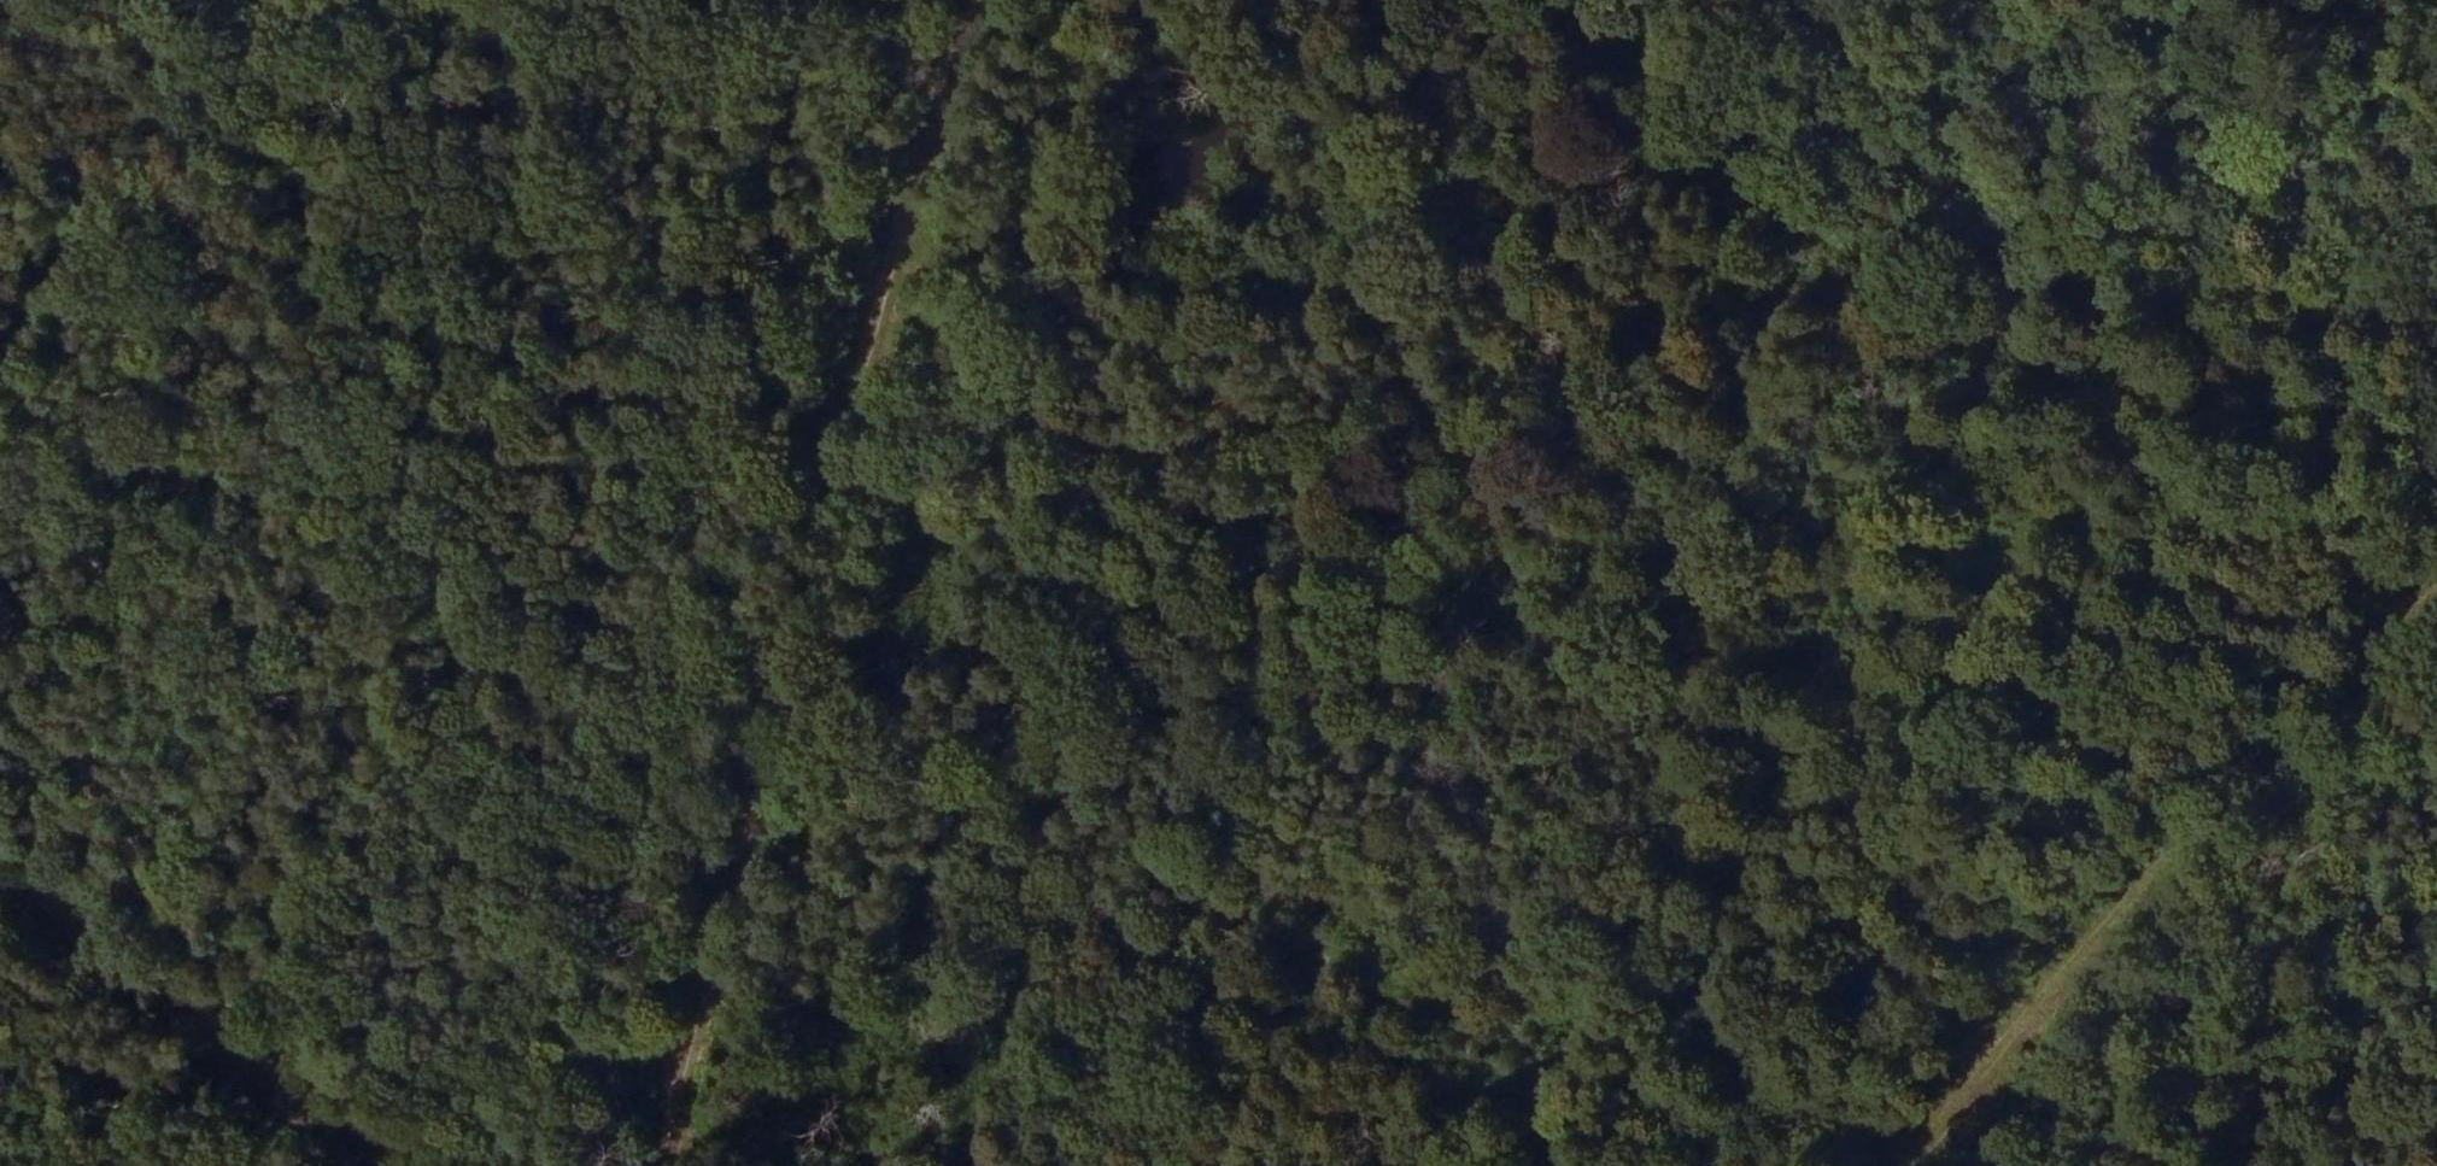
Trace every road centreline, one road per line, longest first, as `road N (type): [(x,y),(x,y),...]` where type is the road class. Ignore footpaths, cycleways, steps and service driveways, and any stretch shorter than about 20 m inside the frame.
road 1 (track): [(987,0),(652,1165)]
road 2 (track): [(1974,1165),(2235,846),(2436,637)]
road 3 (track): [(350,1165),(0,883)]

